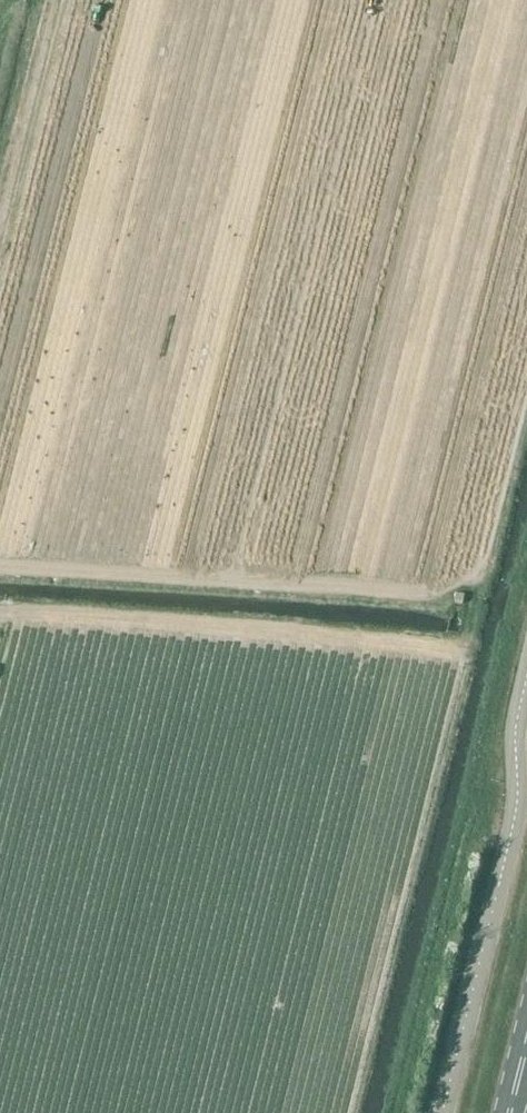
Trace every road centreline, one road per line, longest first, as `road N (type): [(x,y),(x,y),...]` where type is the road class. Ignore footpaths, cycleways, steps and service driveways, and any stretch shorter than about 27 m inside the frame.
road 1 (unclassified): [(443,1112),(513,833),(526,682)]

